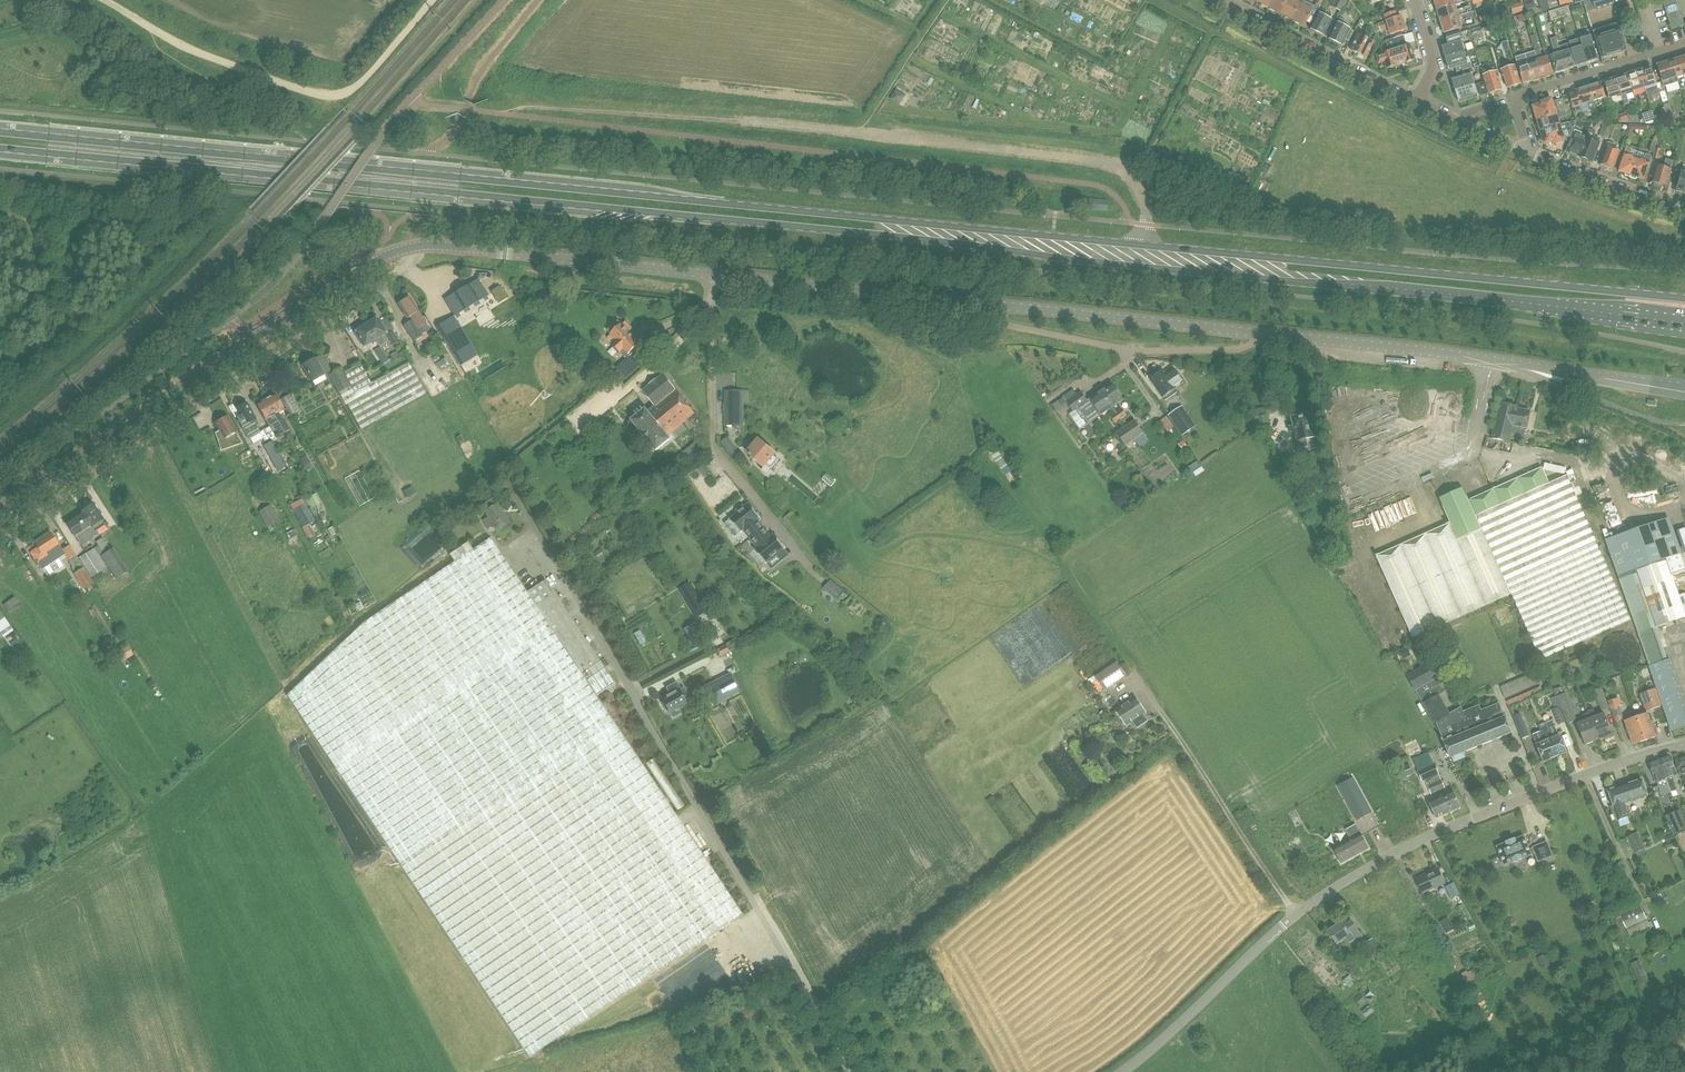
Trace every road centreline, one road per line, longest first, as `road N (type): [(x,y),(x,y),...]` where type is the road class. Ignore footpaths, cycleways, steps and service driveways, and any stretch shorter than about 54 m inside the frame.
road 1 (primary): [(0,151),(1684,323)]
road 2 (primary): [(1684,299),(0,128)]
road 3 (residential): [(1684,744),(1473,819),(1357,874),(1278,928),(1119,1071)]
road 4 (residential): [(847,1071),(518,499)]
road 5 (track): [(1136,175),(1115,163),(863,133),(529,107)]
road 6 (residential): [(0,535),(402,271),(410,247)]
road 7 (tertiary): [(992,304),(505,252)]
road 8 (tertiary): [(0,509),(365,268),(410,247)]
road 9 (tertiary): [(1684,392),(1260,333)]
road 10 (unclassified): [(992,304),(1017,327),(1132,351),(1238,349),(1260,333)]
road 11 (tertiary): [(1260,333),(992,304)]
road 12 (residential): [(1527,152),(1514,104),(1519,95),(1684,44)]
road 13 (residential): [(1416,102),(1221,0)]
road 14 (track): [(329,95),(154,29)]
road 15 (residential): [(1684,207),(1527,152)]
road 16 (track): [(432,0),(361,82),(329,95)]
road 17 (residential): [(1527,152),(1416,102)]

